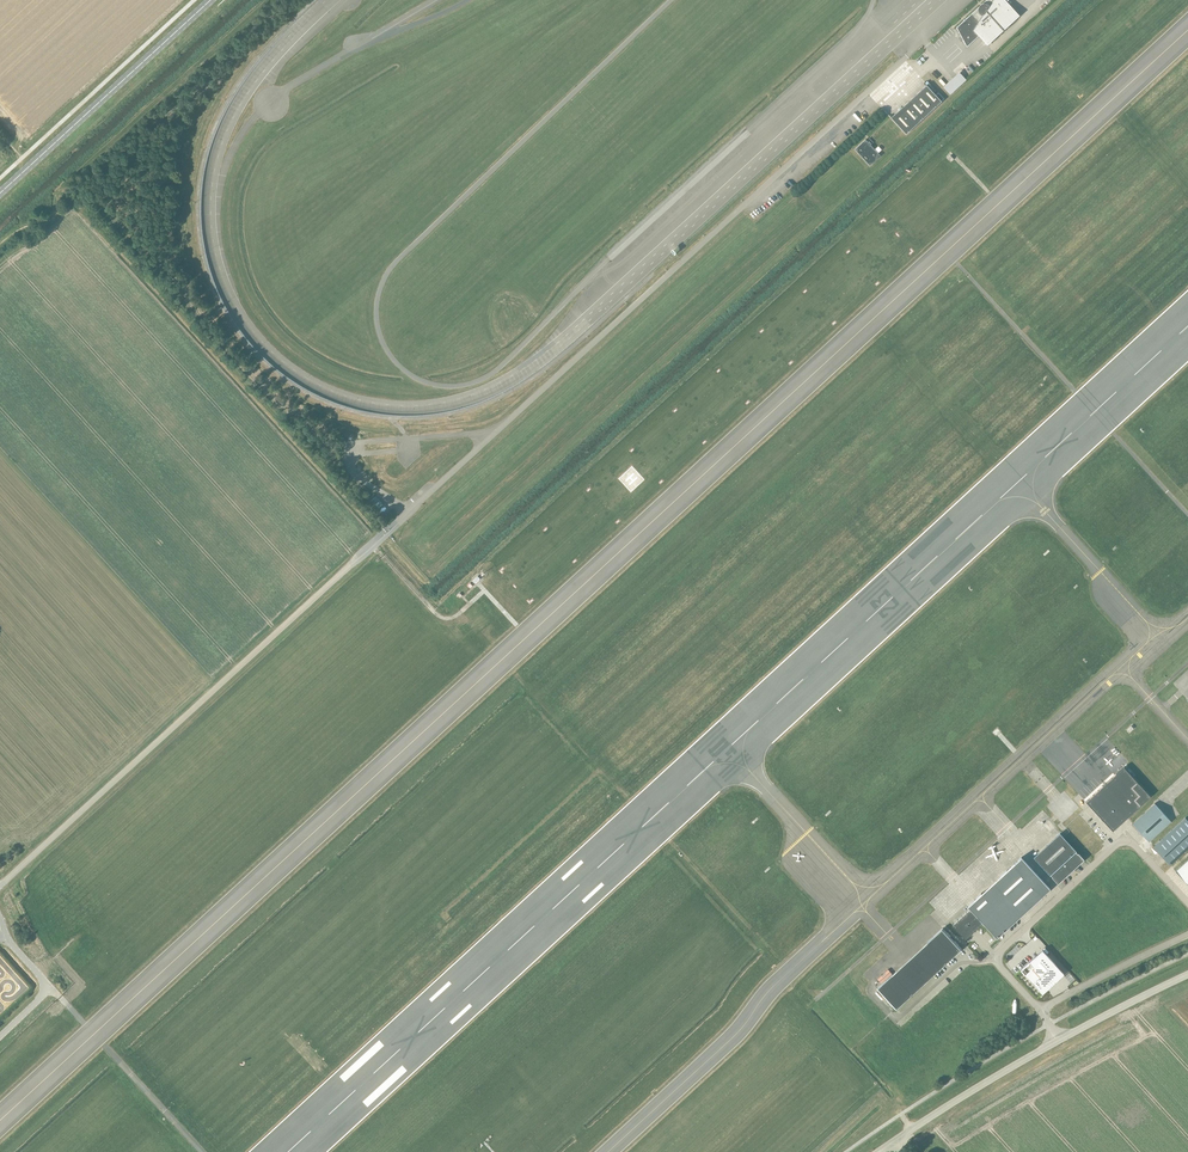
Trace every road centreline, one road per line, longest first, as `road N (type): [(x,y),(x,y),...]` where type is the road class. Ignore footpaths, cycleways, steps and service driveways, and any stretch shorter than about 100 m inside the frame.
road 1 (unclassified): [(0,886),(387,534)]
road 2 (secondary): [(0,194),(211,0)]
road 3 (unclassified): [(996,959),(1124,840),(1187,903)]
road 4 (tertiary): [(880,1151),(1056,1042)]
road 5 (unknown): [(31,114),(155,0)]
road 6 (unclassified): [(1040,1010),(1187,936)]
road 7 (tertiary): [(1056,1042),(1187,975)]
road 8 (unclassified): [(890,1015),(897,1021),(963,964),(996,959)]
road 9 (unclassified): [(0,1037),(44,987),(8,938)]

